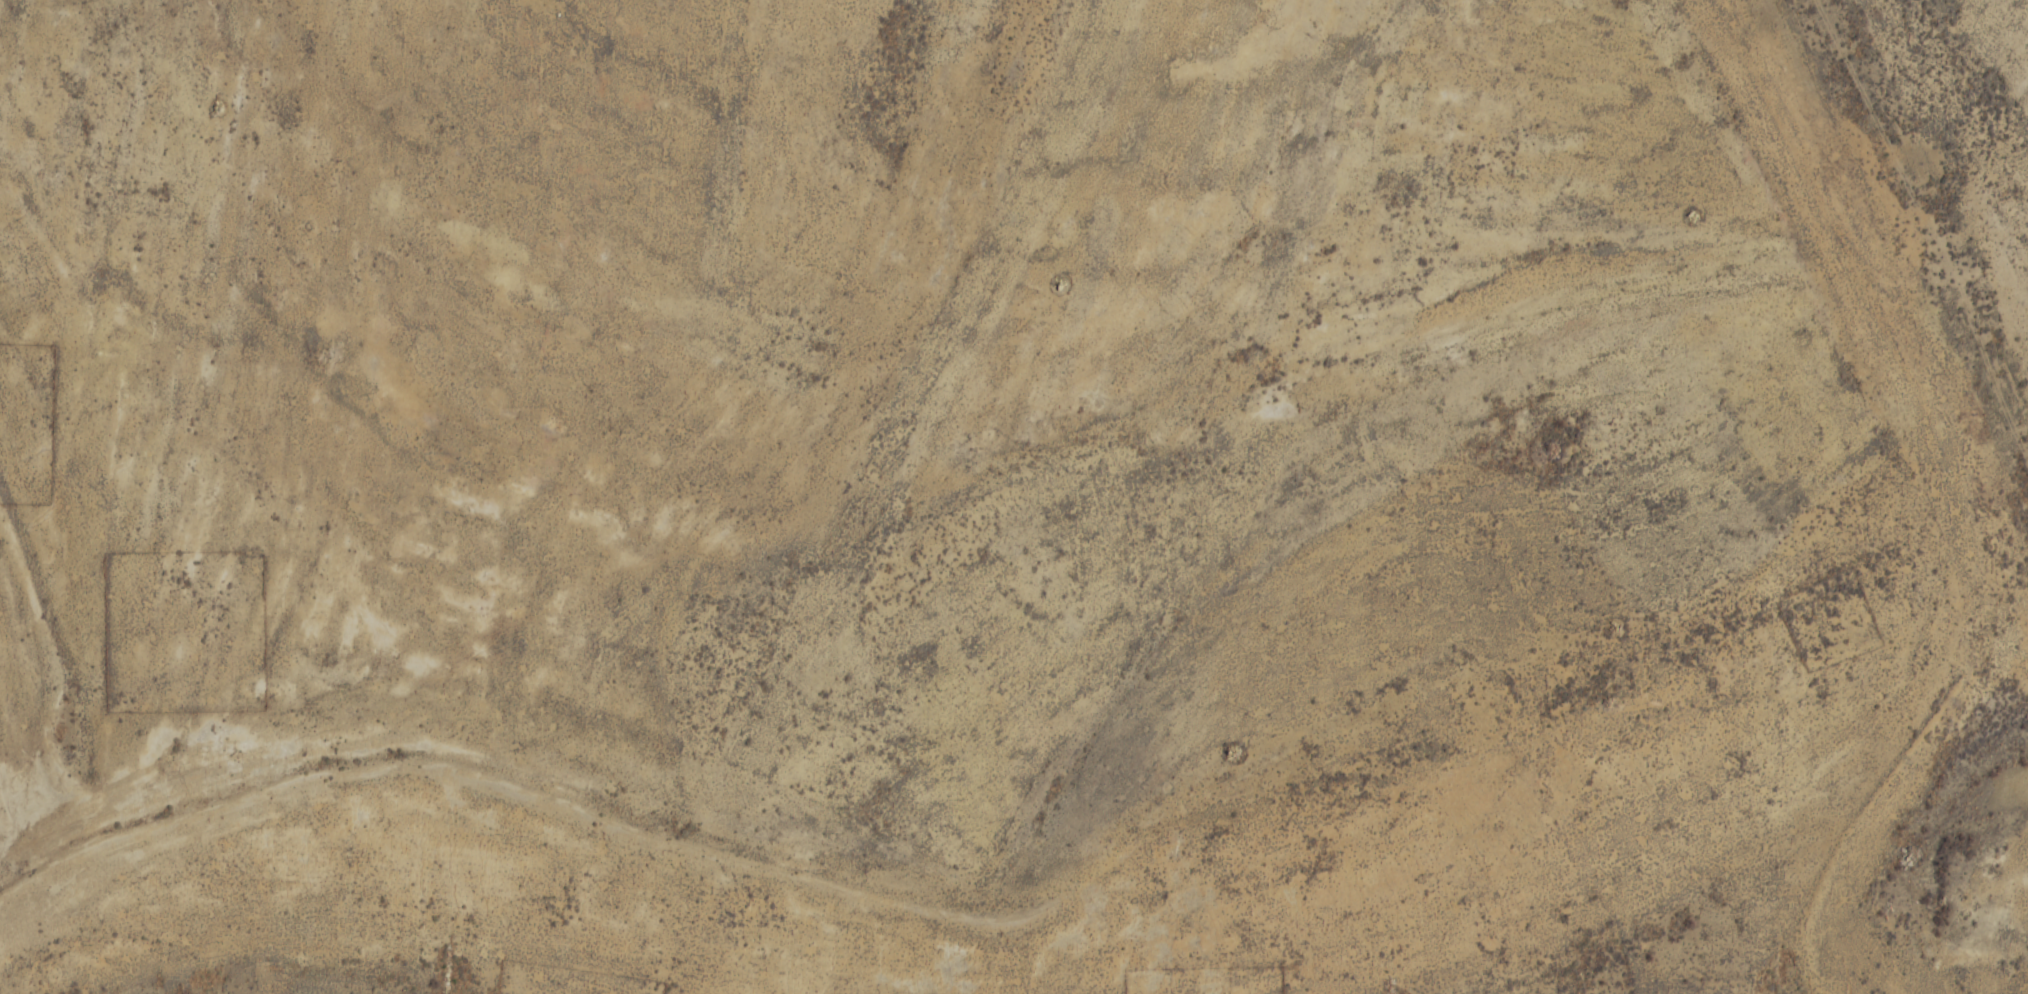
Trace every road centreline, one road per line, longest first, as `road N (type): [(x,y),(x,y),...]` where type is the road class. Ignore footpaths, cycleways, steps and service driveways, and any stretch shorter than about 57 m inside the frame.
road 1 (track): [(1817,0),(1941,249),(1988,377),(2027,431)]

